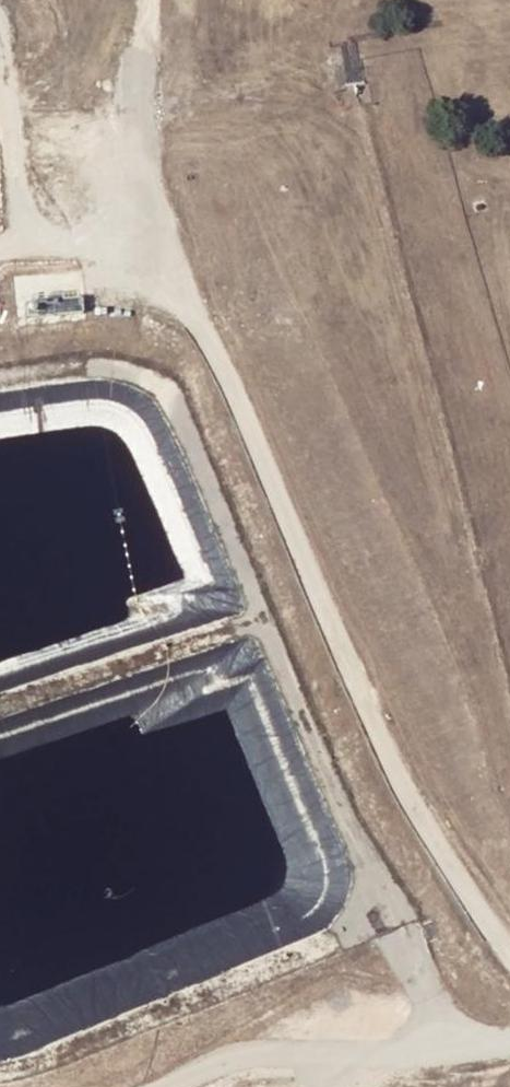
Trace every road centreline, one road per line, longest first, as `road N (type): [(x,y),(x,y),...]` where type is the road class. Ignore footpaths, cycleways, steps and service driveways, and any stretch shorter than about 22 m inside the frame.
road 1 (track): [(132,167),(396,781),(509,954)]
road 2 (track): [(0,50),(23,230),(56,238),(82,233),(110,217),(132,167),(151,0)]
road 3 (track): [(509,1040),(349,1059),(250,1053),(168,1086)]

